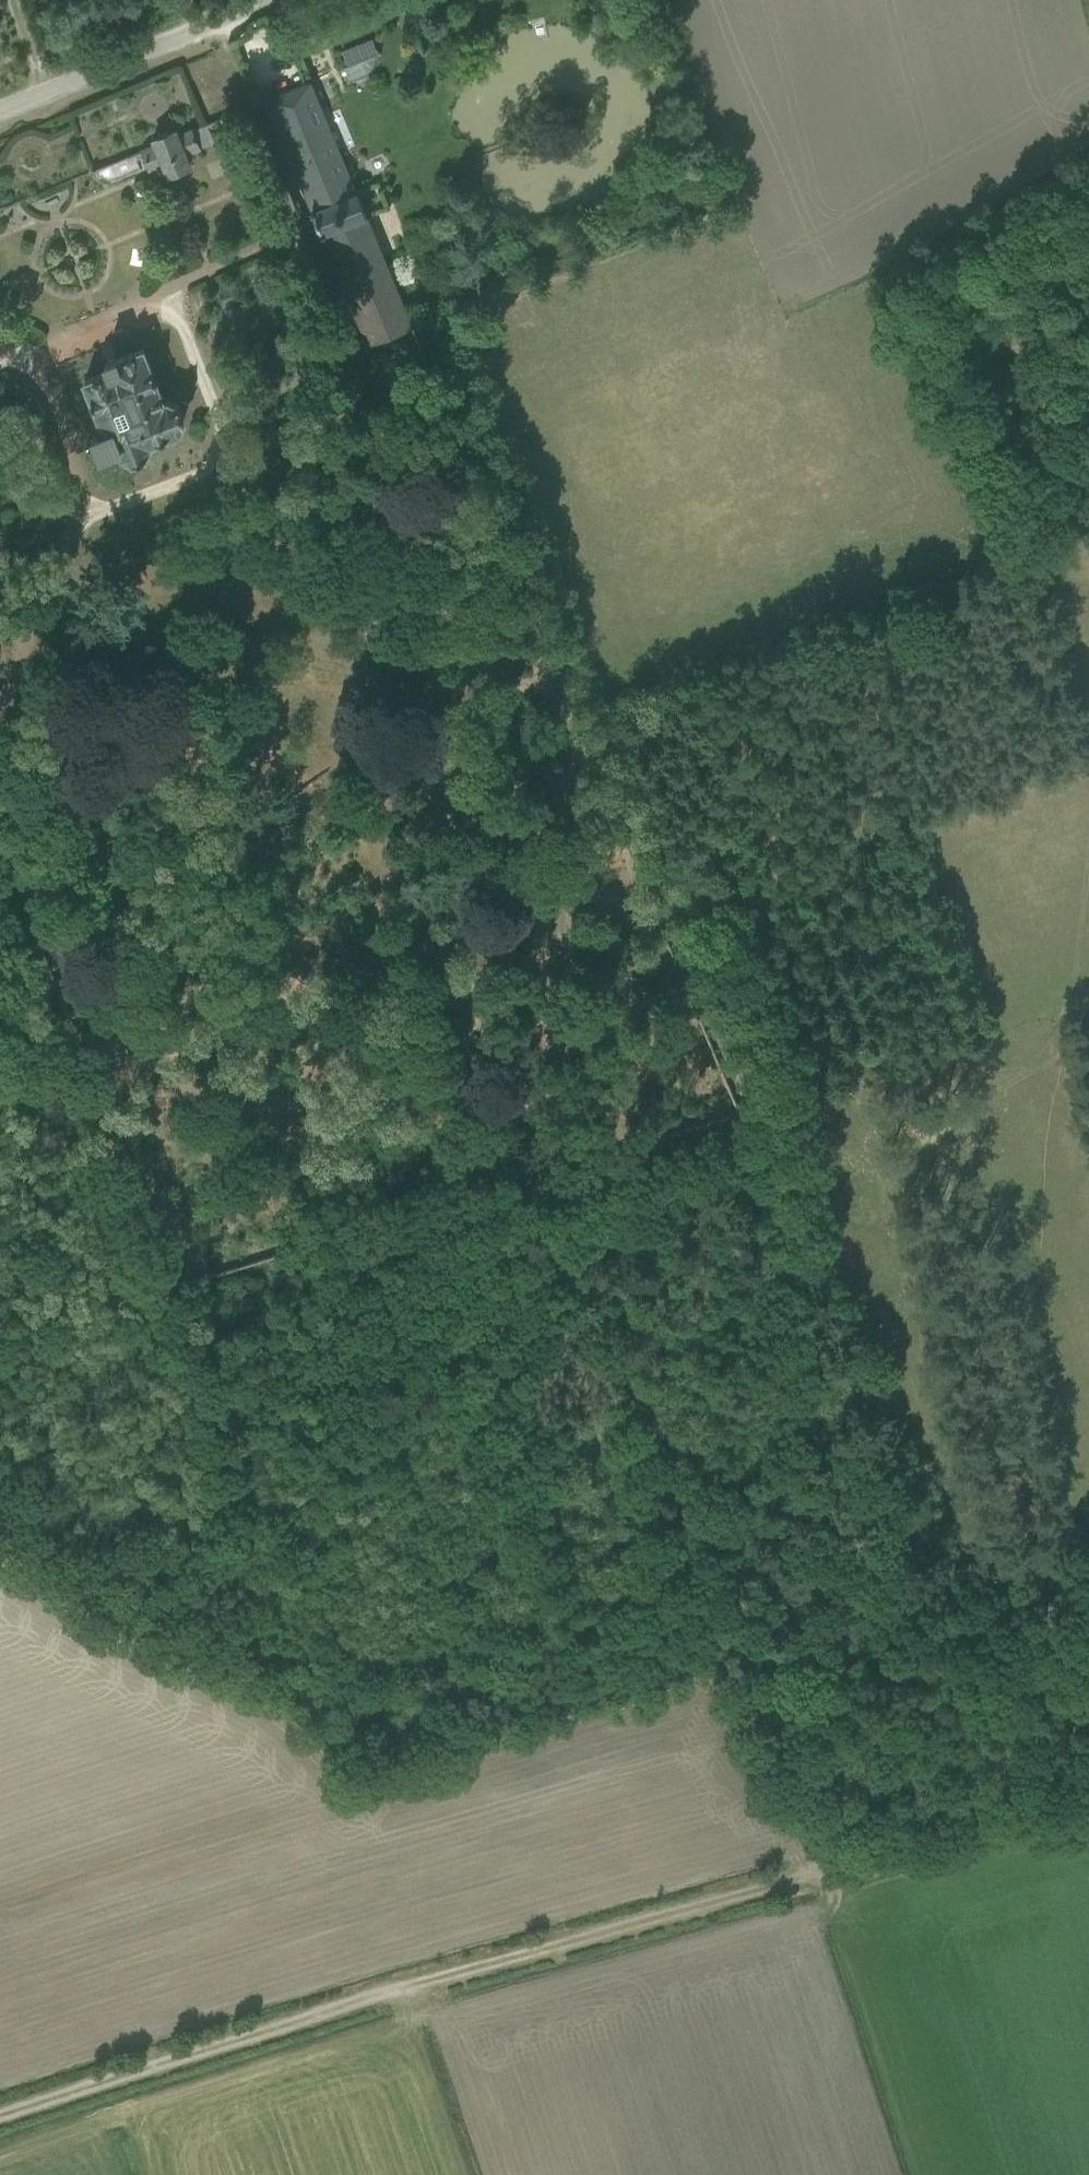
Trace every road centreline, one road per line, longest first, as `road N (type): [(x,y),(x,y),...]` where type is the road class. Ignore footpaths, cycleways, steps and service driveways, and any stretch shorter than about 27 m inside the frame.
road 1 (unclassified): [(246,0),(0,101)]
road 2 (track): [(71,503),(0,680)]

